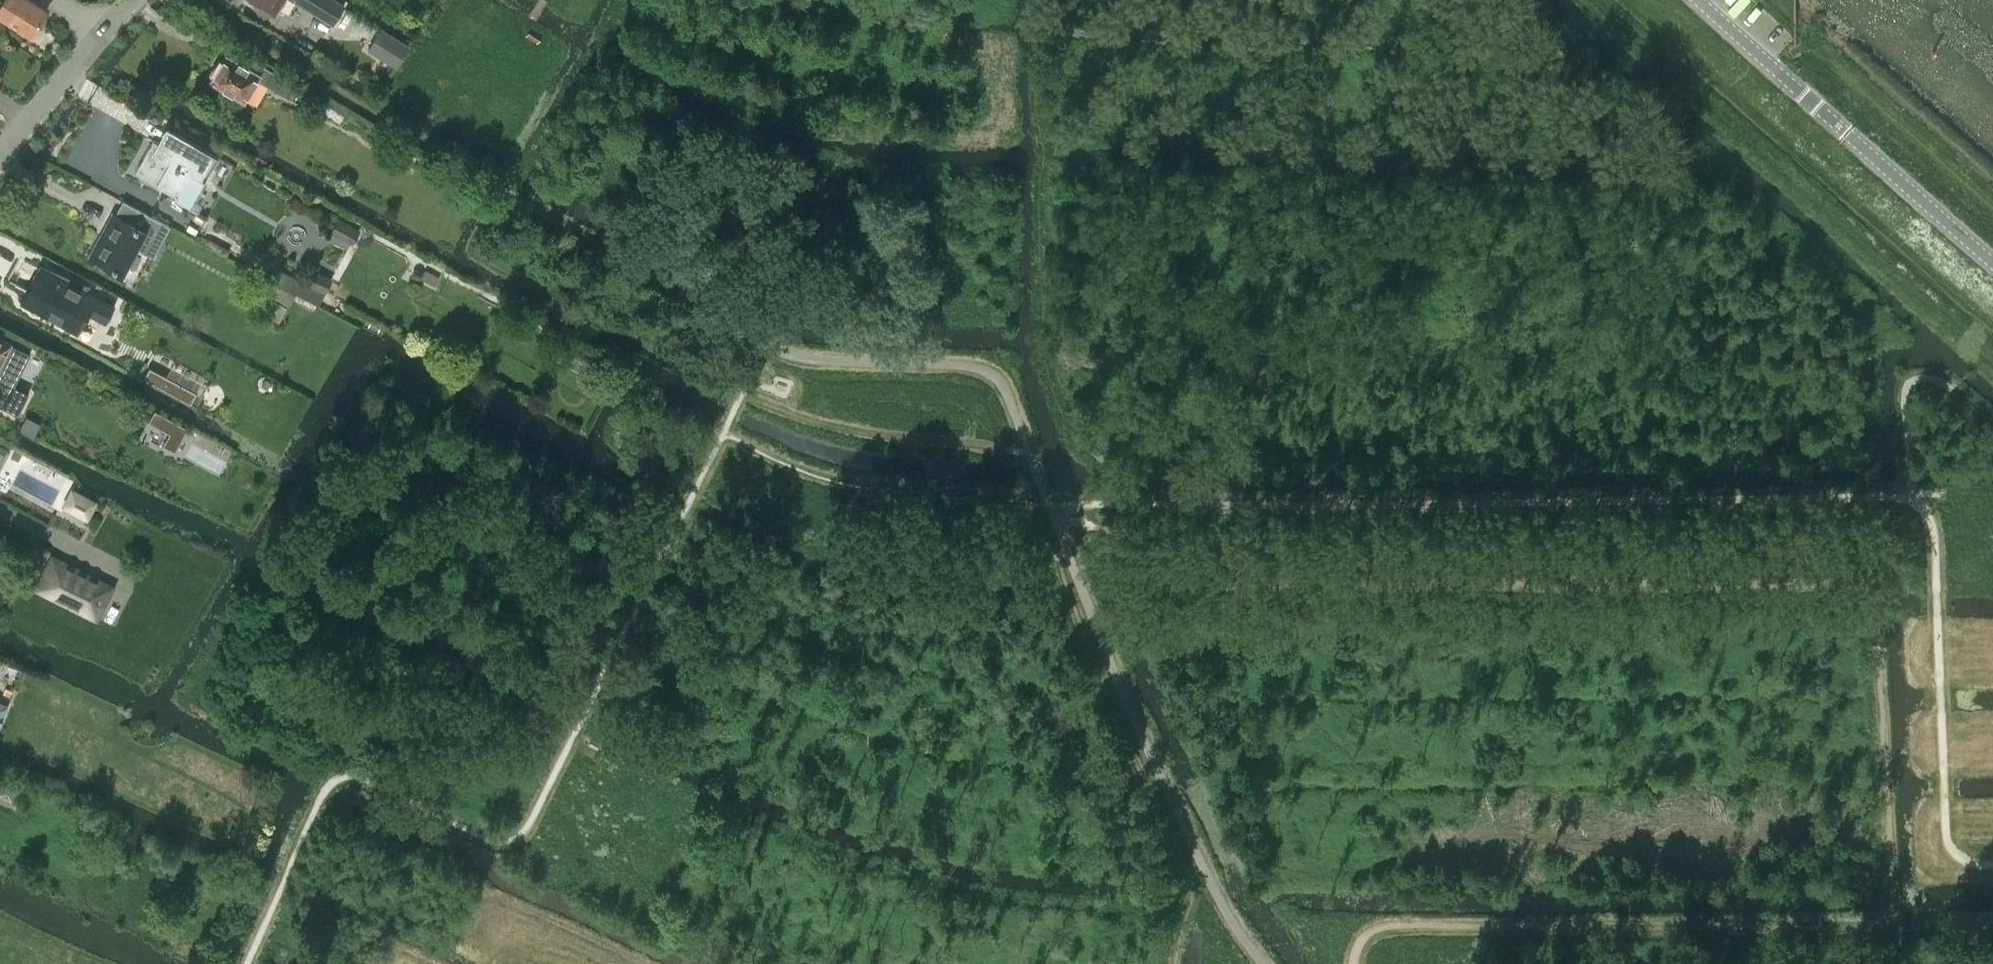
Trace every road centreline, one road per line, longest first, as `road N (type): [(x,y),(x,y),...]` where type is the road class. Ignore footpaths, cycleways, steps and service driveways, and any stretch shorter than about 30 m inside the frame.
road 1 (track): [(1619,0),(1992,332)]
road 2 (tertiary): [(1992,263),(1696,0)]
road 3 (track): [(1992,186),(1833,46),(1761,58)]
road 4 (residential): [(0,159),(132,0)]

